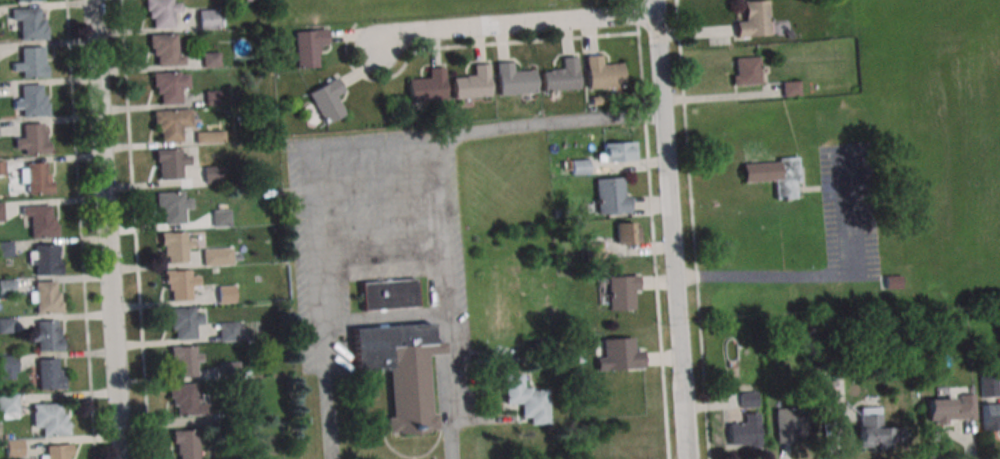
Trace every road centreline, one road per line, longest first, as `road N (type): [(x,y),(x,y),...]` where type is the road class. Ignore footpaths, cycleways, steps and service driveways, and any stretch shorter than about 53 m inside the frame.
road 1 (residential): [(120,458),(93,0)]
road 2 (residential): [(656,18),(425,31),(375,47)]
road 3 (residential): [(686,458),(673,275)]
road 4 (residential): [(673,275),(662,113)]

